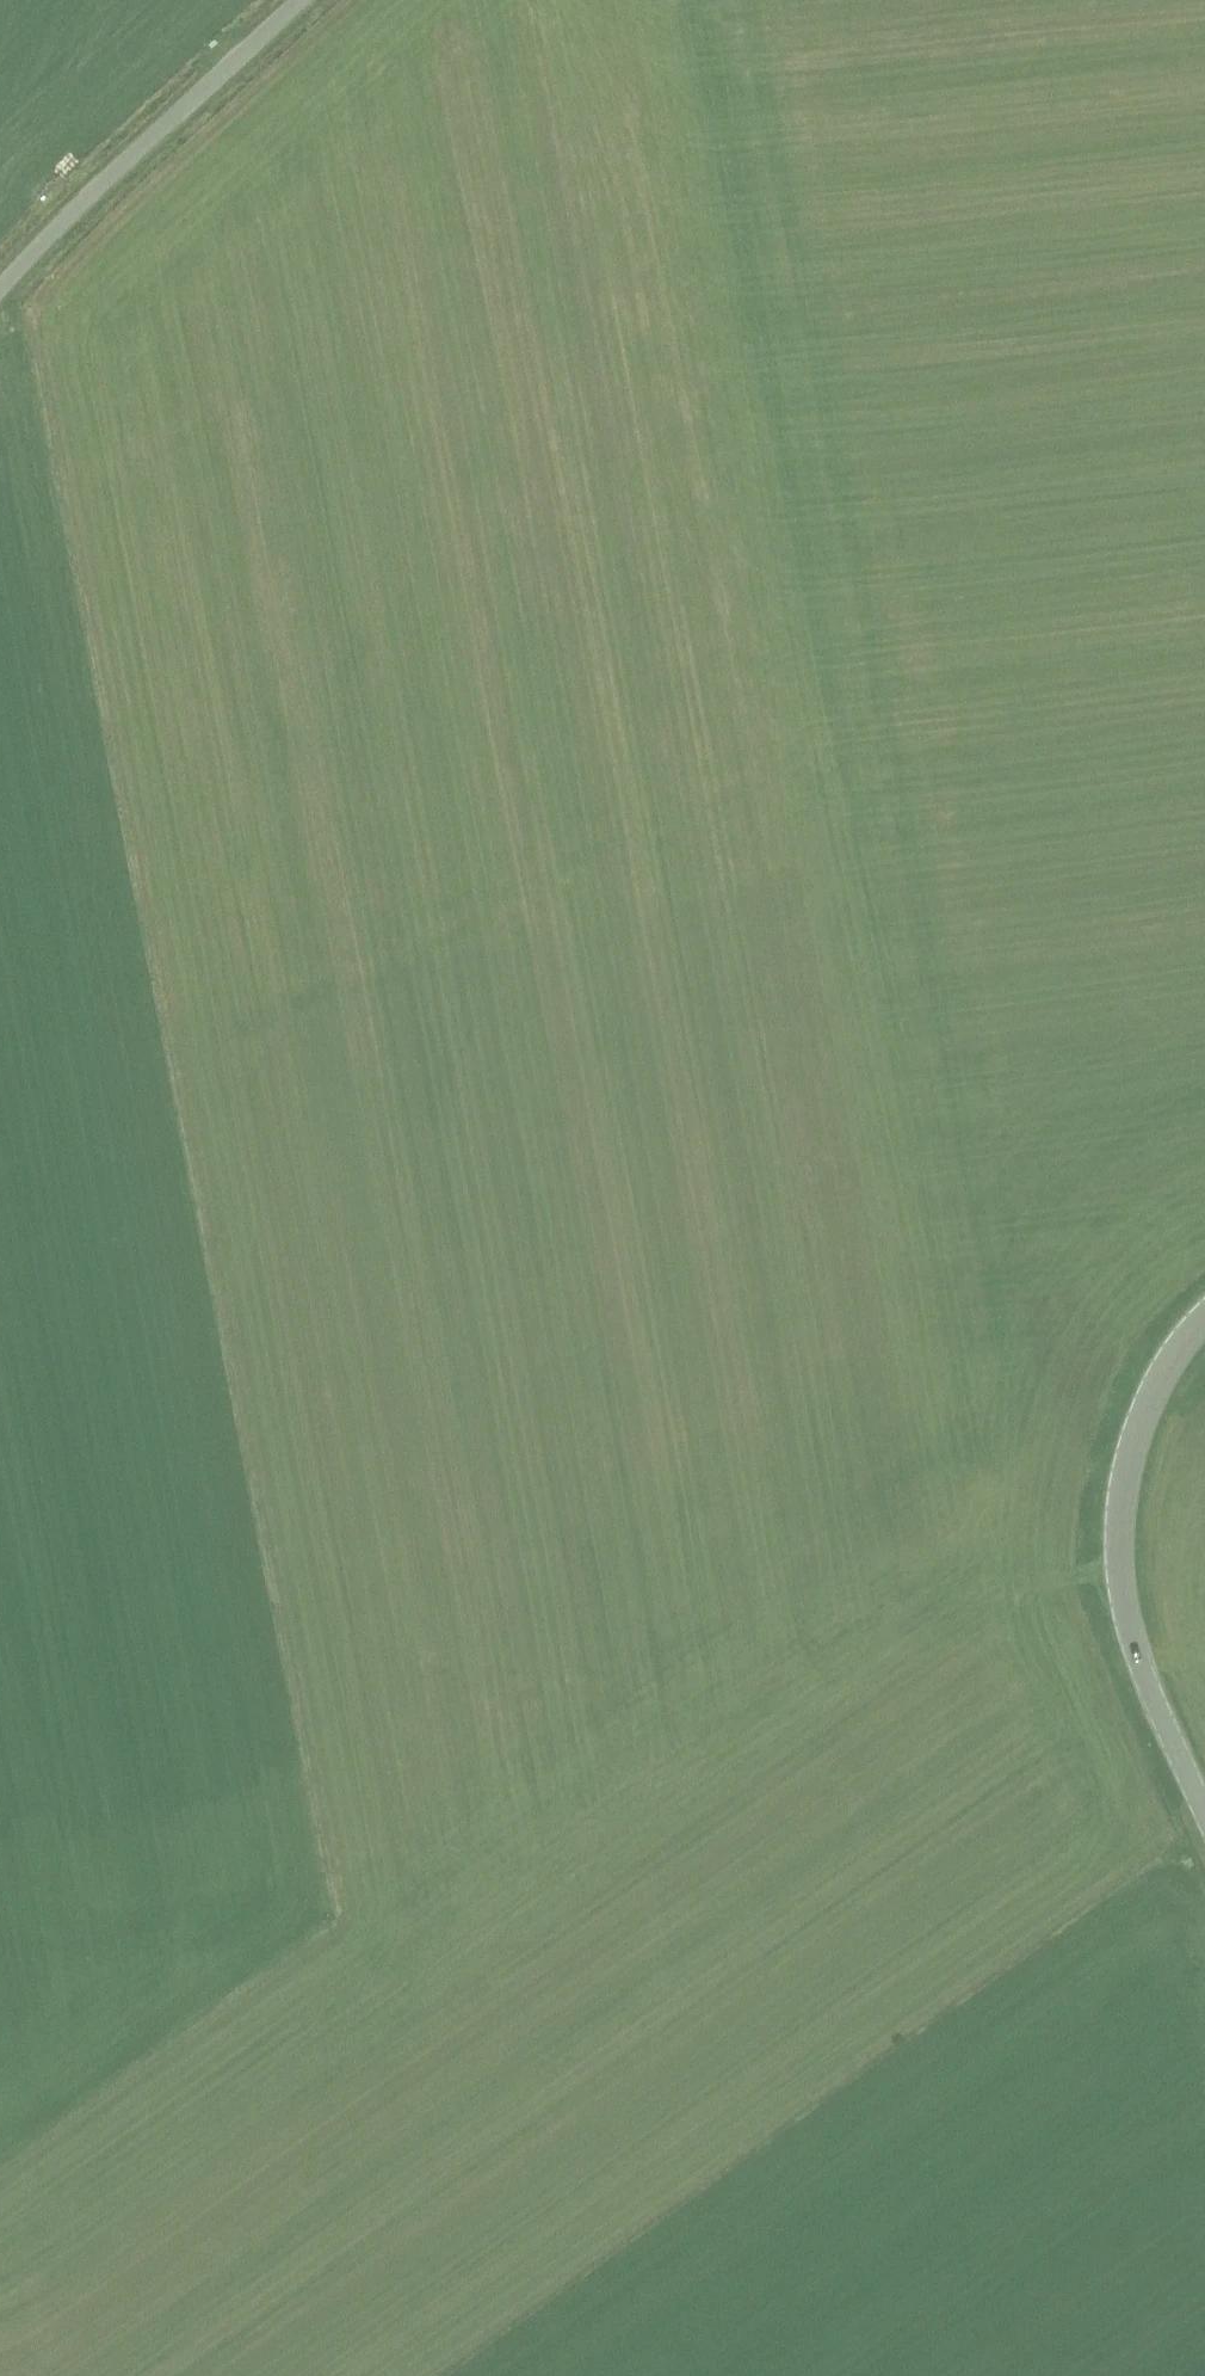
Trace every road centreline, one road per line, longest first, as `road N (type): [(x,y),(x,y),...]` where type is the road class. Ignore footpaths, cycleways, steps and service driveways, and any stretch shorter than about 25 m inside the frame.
road 1 (tertiary): [(1204,1810),(1132,1638),(1119,1556),(1121,1507),(1141,1421),(1204,1318)]
road 2 (unclassified): [(302,0),(0,290)]

